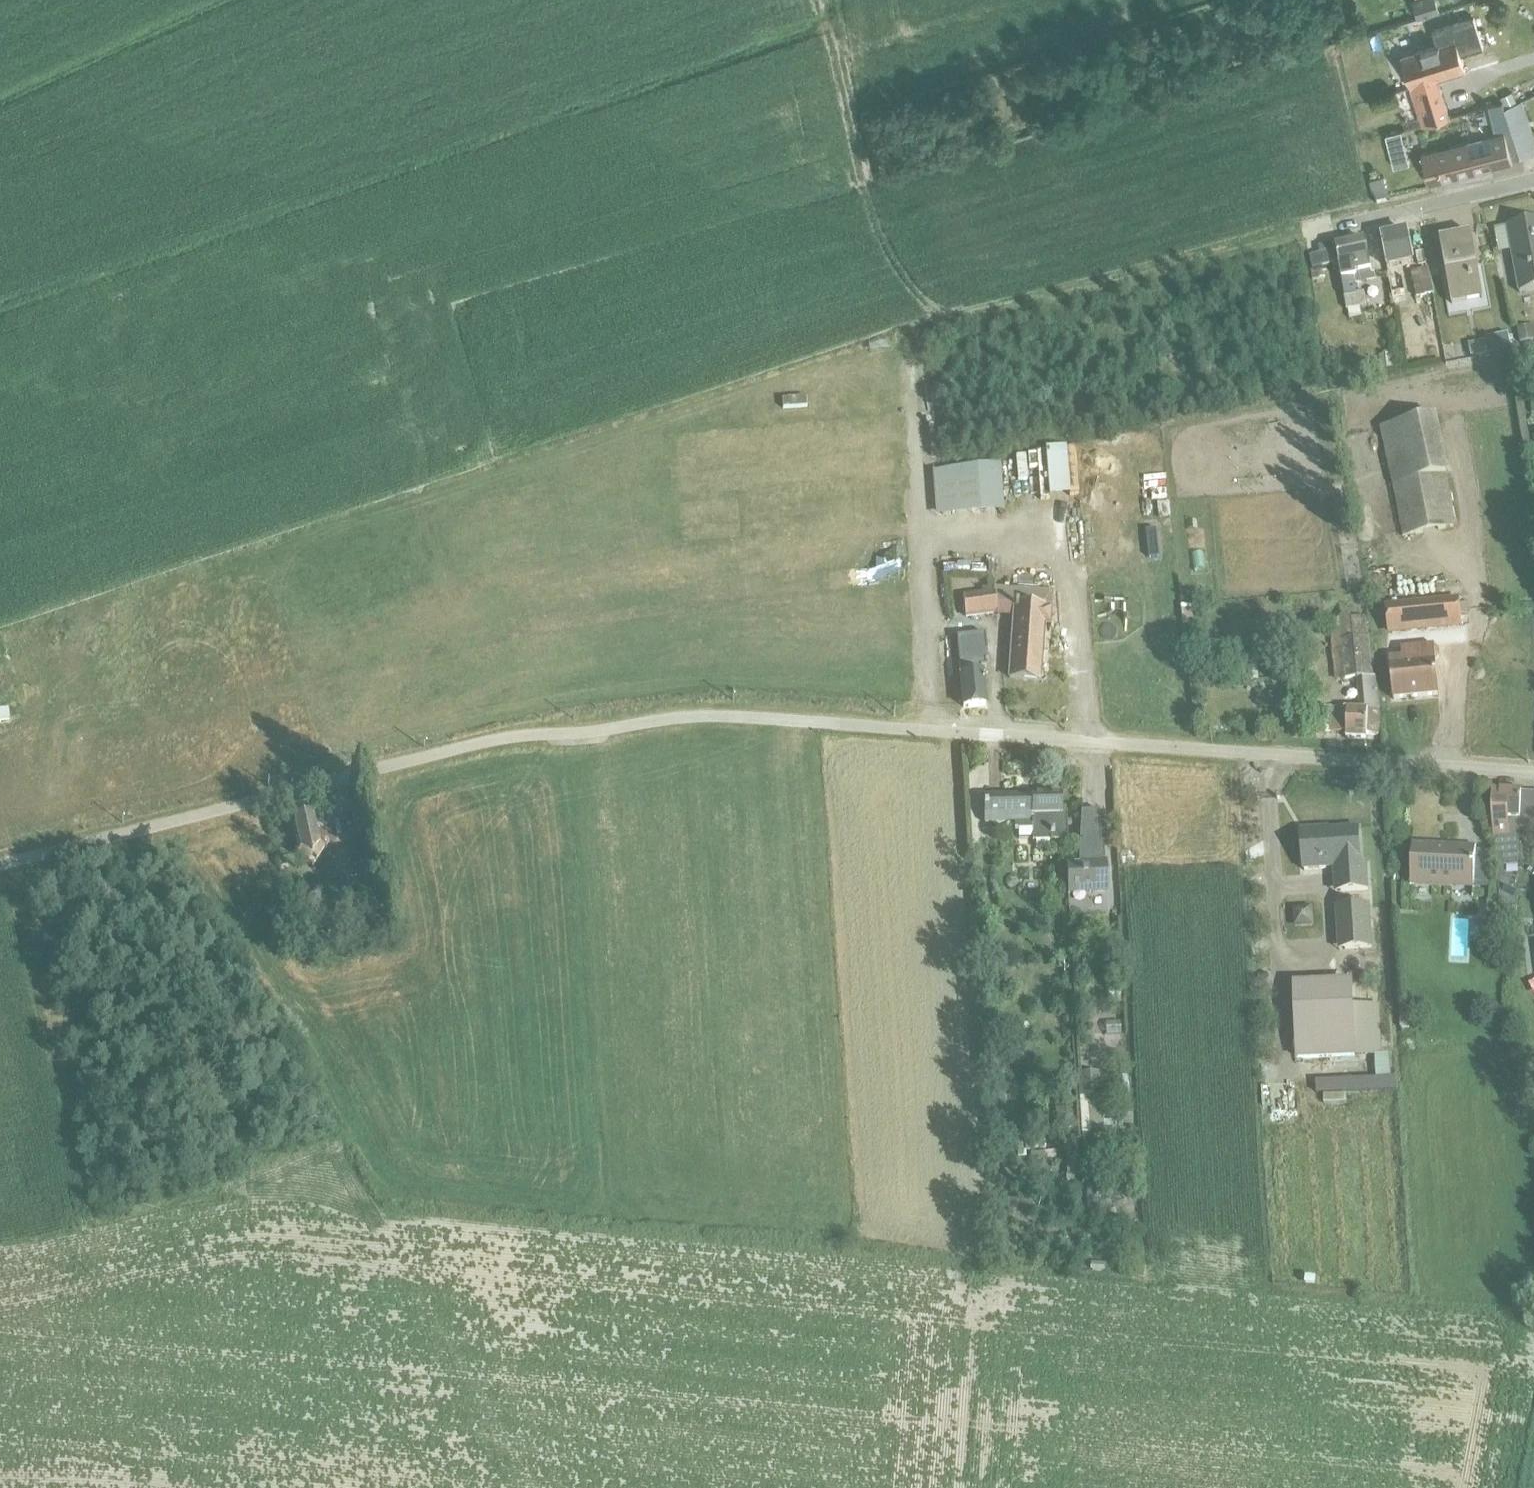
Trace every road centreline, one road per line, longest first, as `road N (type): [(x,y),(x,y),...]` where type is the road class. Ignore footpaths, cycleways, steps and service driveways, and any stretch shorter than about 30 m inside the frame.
road 1 (residential): [(0,866),(501,740),(694,716),(1533,769)]
road 2 (residential): [(1533,186),(1337,232)]

